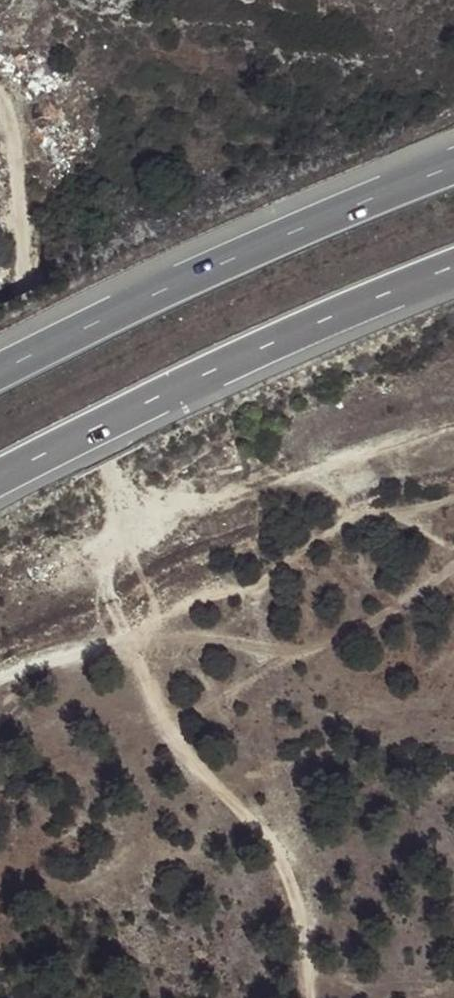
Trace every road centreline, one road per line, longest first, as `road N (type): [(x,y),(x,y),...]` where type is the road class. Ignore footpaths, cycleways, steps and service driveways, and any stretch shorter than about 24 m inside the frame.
road 1 (track): [(0,102),(24,263),(139,511),(113,528),(123,559)]
road 2 (motorway): [(0,478),(453,267)]
road 3 (motorway): [(453,168),(0,366)]
road 4 (track): [(119,633),(104,588),(123,559),(453,429)]
road 5 (track): [(119,633),(171,741),(289,872),(307,997)]
road 6 (track): [(328,479),(357,507),(453,533)]
road 7 (track): [(0,672),(119,633)]

